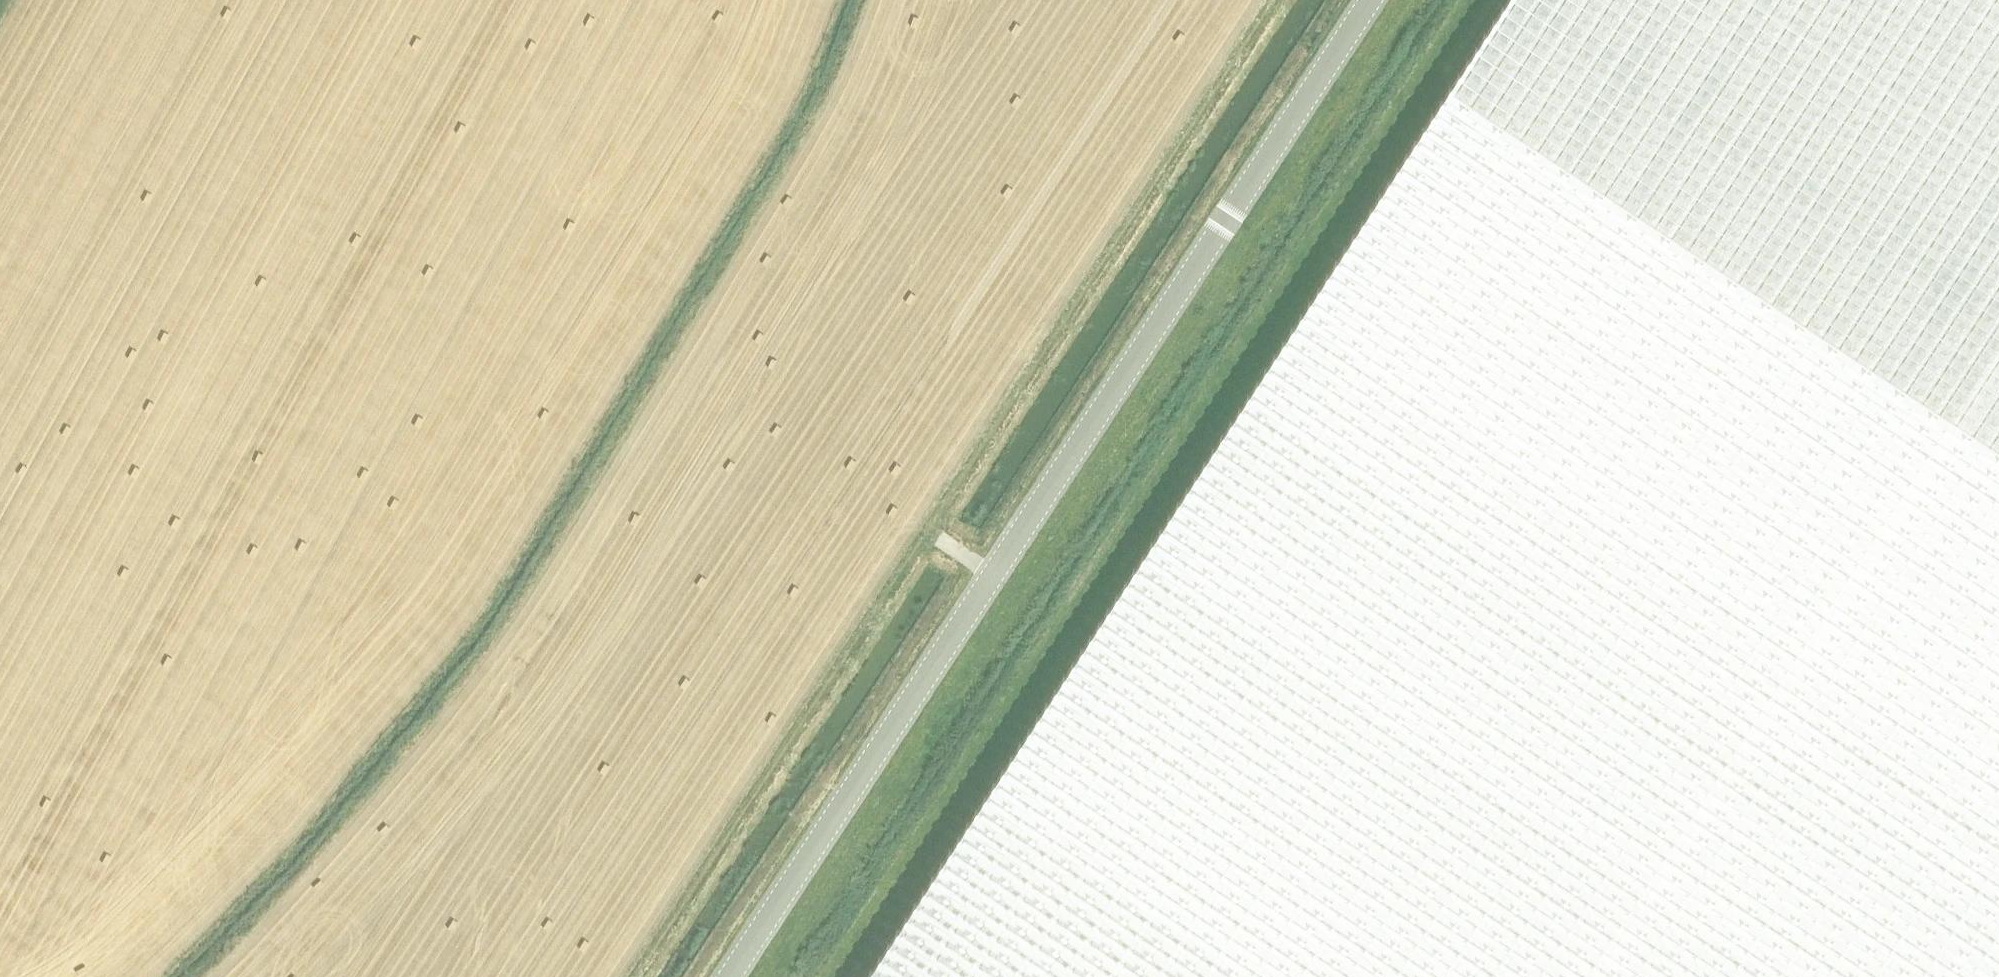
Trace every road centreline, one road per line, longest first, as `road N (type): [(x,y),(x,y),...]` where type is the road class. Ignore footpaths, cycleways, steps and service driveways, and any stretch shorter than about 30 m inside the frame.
road 1 (unclassified): [(731,976),(1372,0)]

